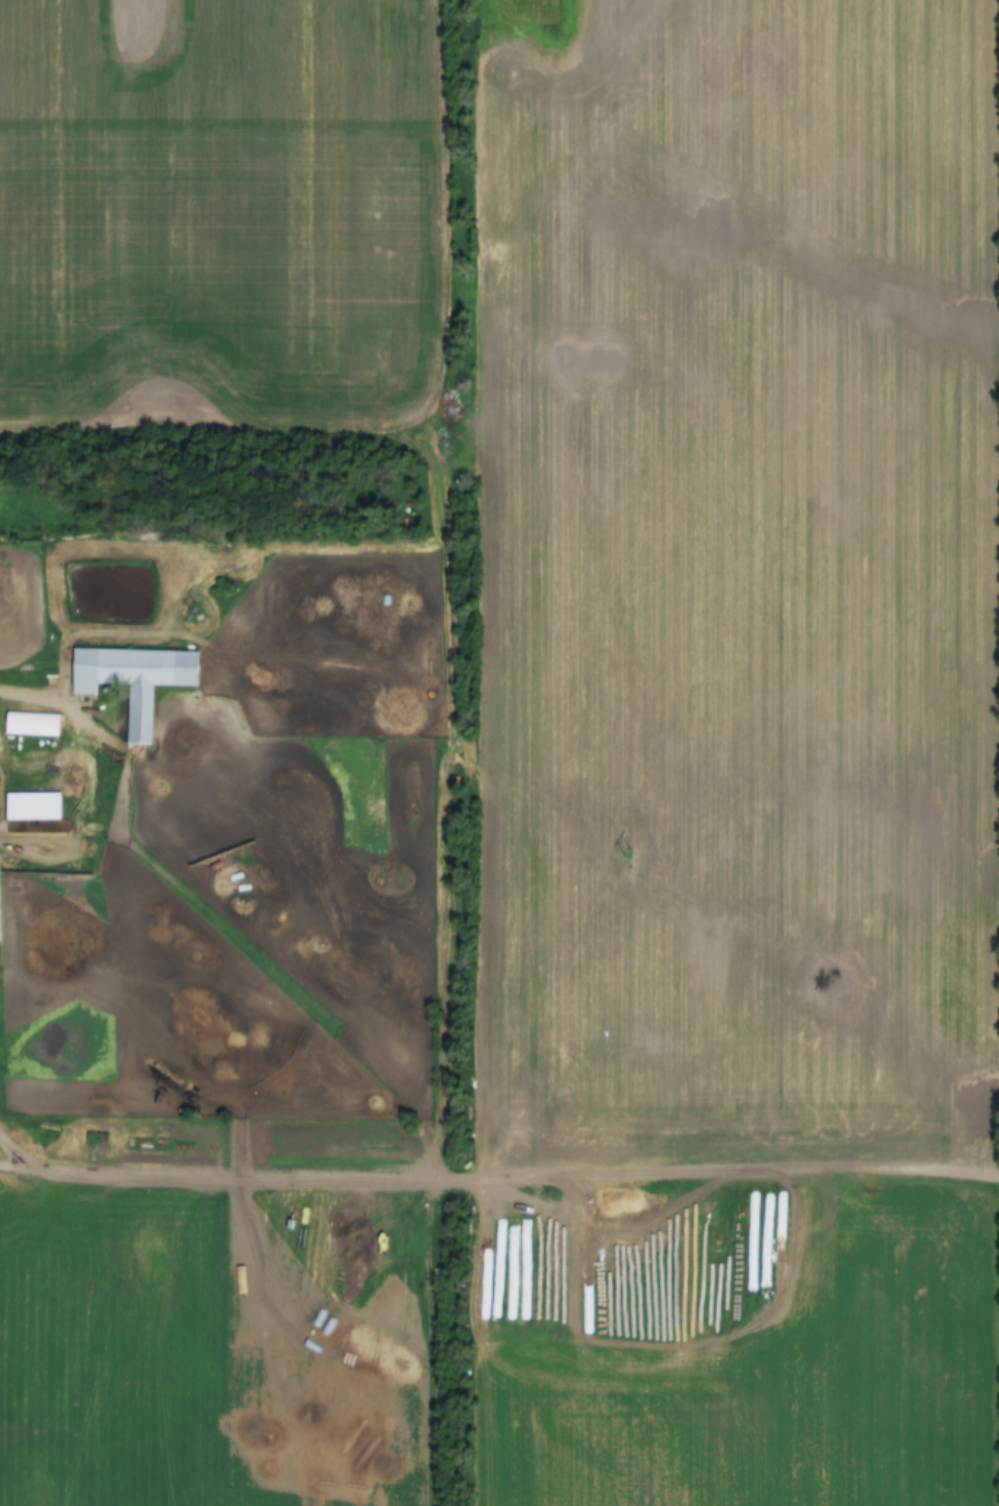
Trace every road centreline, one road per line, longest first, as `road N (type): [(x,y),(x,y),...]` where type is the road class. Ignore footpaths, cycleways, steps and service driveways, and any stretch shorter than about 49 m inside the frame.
road 1 (track): [(998,1175),(35,1166)]

